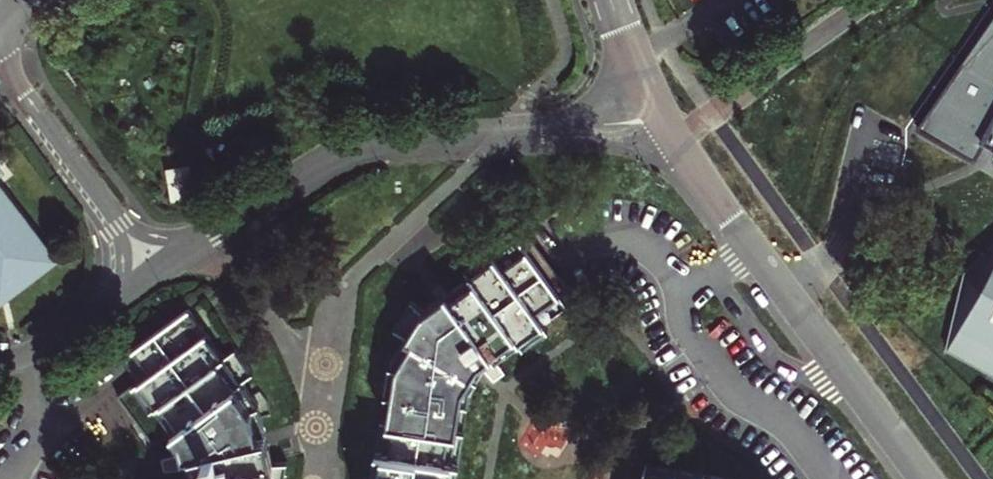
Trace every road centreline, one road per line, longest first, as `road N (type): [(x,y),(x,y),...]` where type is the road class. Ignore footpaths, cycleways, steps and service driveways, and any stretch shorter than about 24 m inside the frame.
road 1 (unclassified): [(656,115),(359,149),(208,241)]
road 2 (residential): [(920,478),(656,115)]
road 3 (unclassified): [(119,222),(0,60)]
road 4 (unclassified): [(119,296),(28,357),(0,363)]
road 5 (residential): [(656,115),(610,0)]

